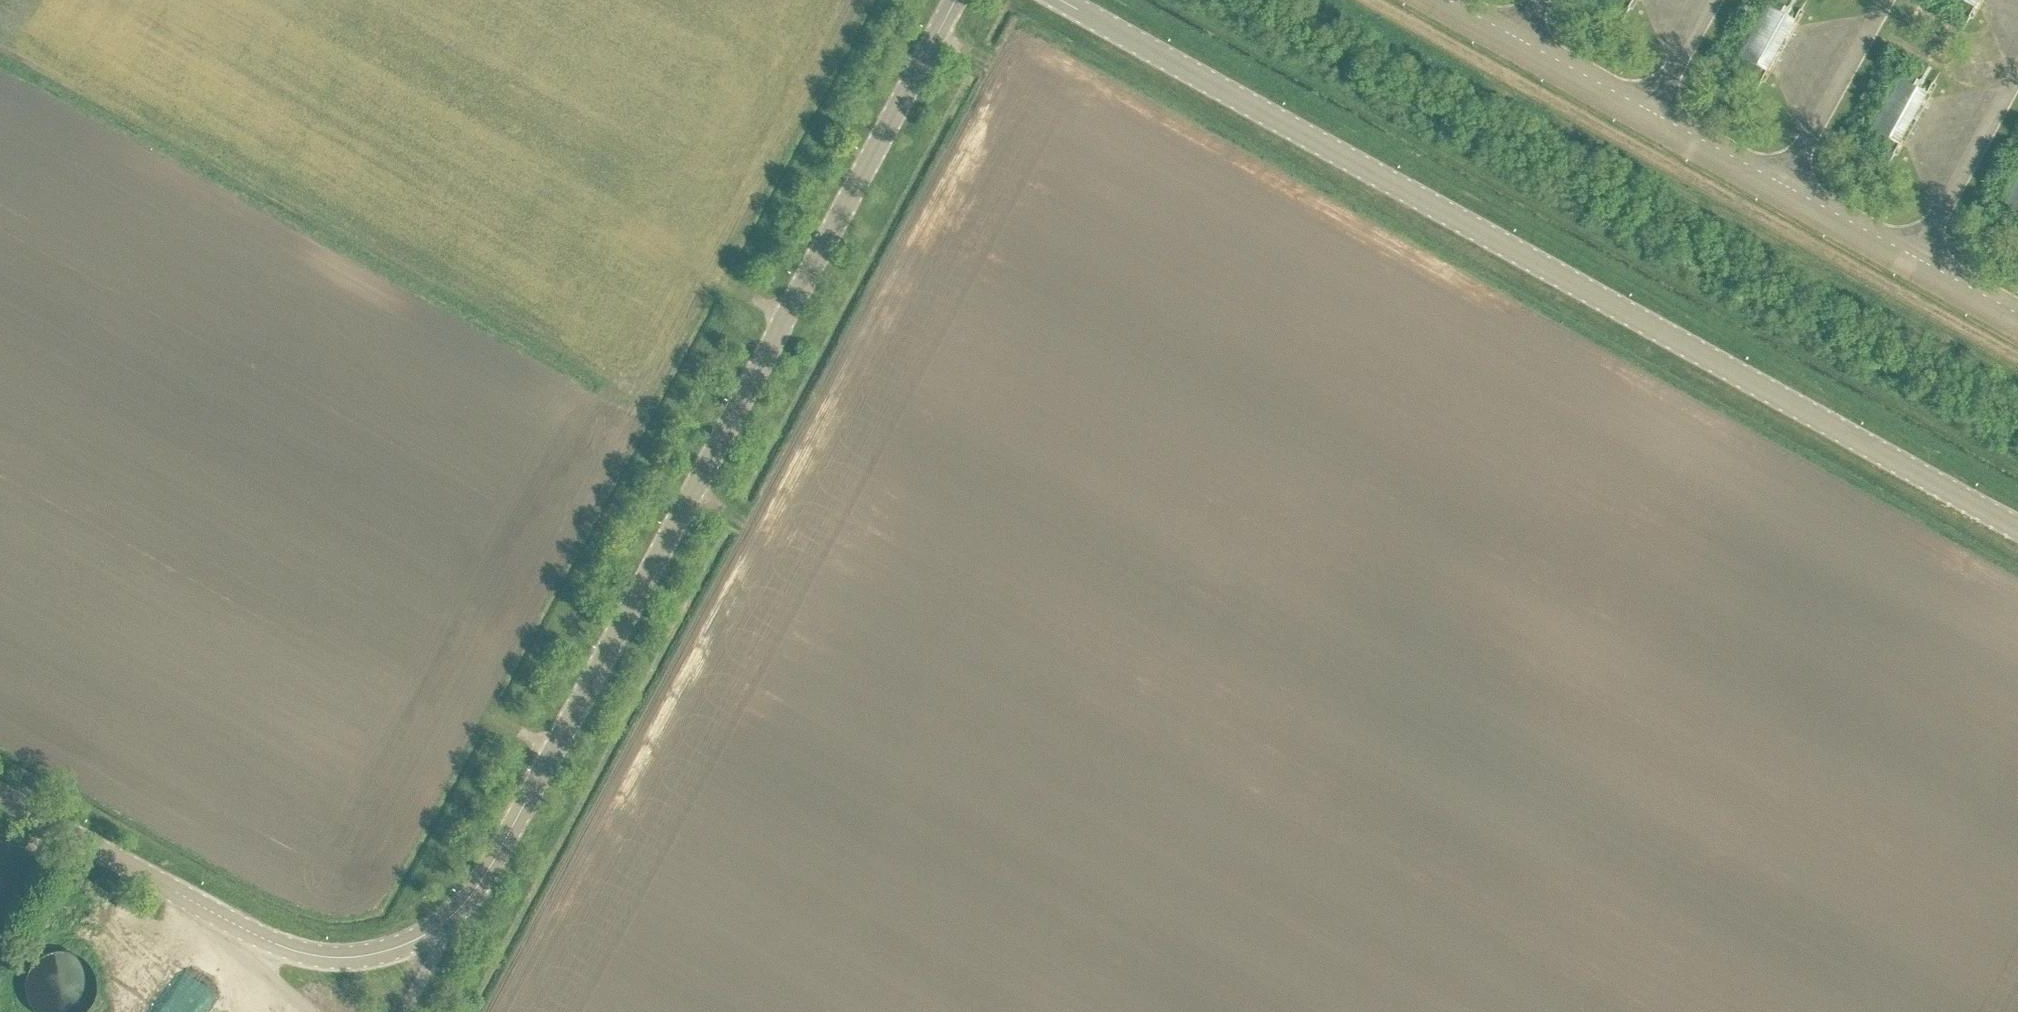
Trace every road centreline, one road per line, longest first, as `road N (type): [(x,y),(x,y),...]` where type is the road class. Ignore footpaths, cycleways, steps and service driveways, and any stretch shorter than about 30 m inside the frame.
road 1 (unclassified): [(1060,0),(2017,528)]
road 2 (unclassified): [(440,927),(477,887),(956,0)]
road 3 (unclassified): [(440,927),(384,954),(312,959),(213,913)]
road 4 (unclassified): [(213,913),(0,796)]
road 5 (unclassified): [(311,1011),(274,984),(213,913)]

